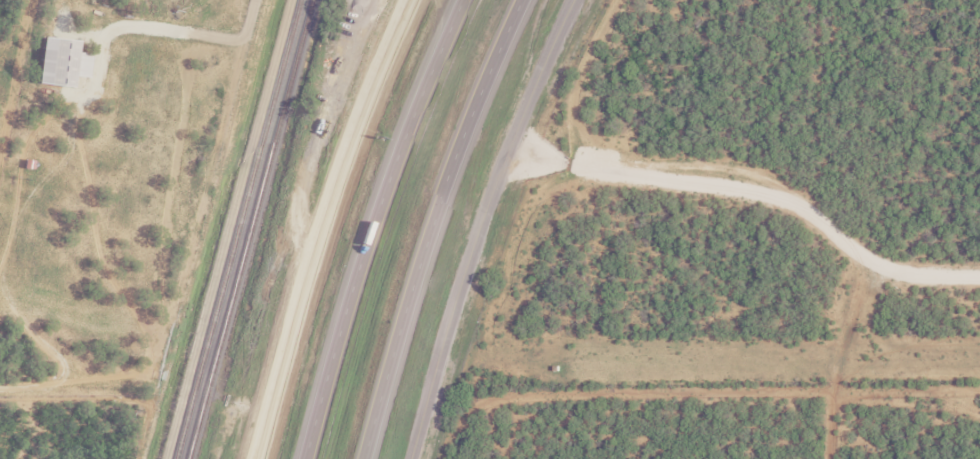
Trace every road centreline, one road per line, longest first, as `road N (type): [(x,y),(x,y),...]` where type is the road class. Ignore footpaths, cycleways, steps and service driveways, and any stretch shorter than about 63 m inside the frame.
road 1 (track): [(979,276),(876,266),(801,200),(735,171),(594,168),(510,152)]
road 2 (tertiary): [(577,0),(496,185),(411,458)]
road 3 (motorway): [(363,458),(449,174),(523,0)]
road 4 (motorway): [(461,0),(365,244),(304,458)]
road 5 (tertiary): [(254,458),(340,173),(411,0)]

